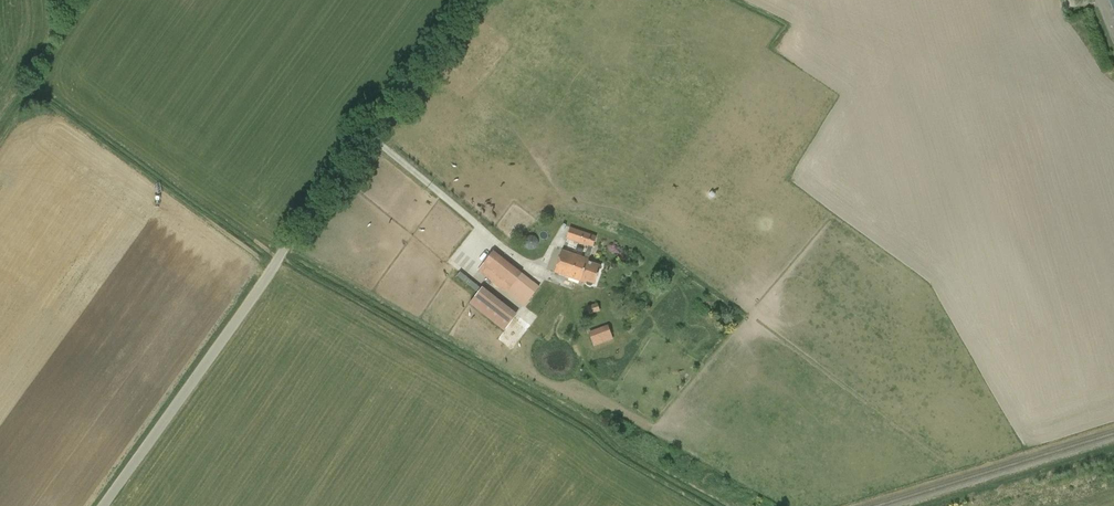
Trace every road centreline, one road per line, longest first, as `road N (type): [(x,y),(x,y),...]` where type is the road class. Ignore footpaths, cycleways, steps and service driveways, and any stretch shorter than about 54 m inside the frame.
road 1 (unclassified): [(103,505),(466,0)]

